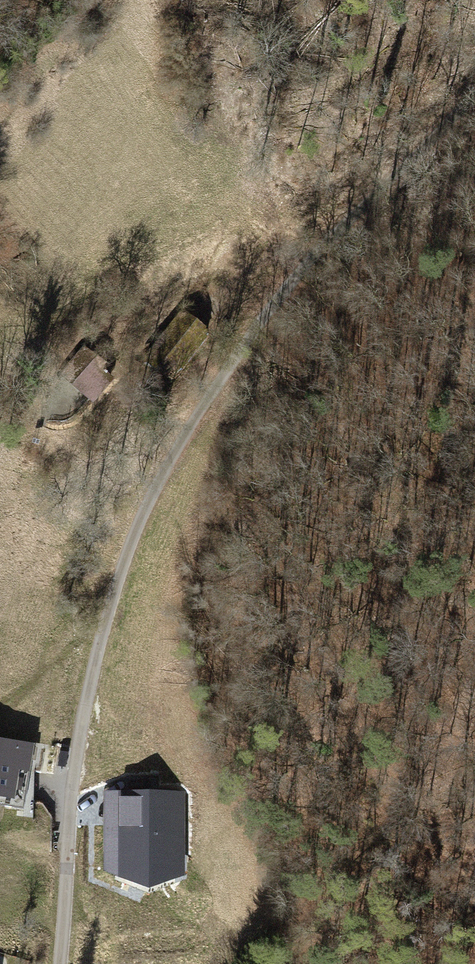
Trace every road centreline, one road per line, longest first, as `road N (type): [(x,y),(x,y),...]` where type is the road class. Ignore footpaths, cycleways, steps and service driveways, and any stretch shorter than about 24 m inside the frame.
road 1 (track): [(75,784),(85,700),(143,515),(182,444),(293,287)]
road 2 (track): [(474,109),(378,215),(293,287)]
road 3 (residential): [(62,963),(75,784)]

